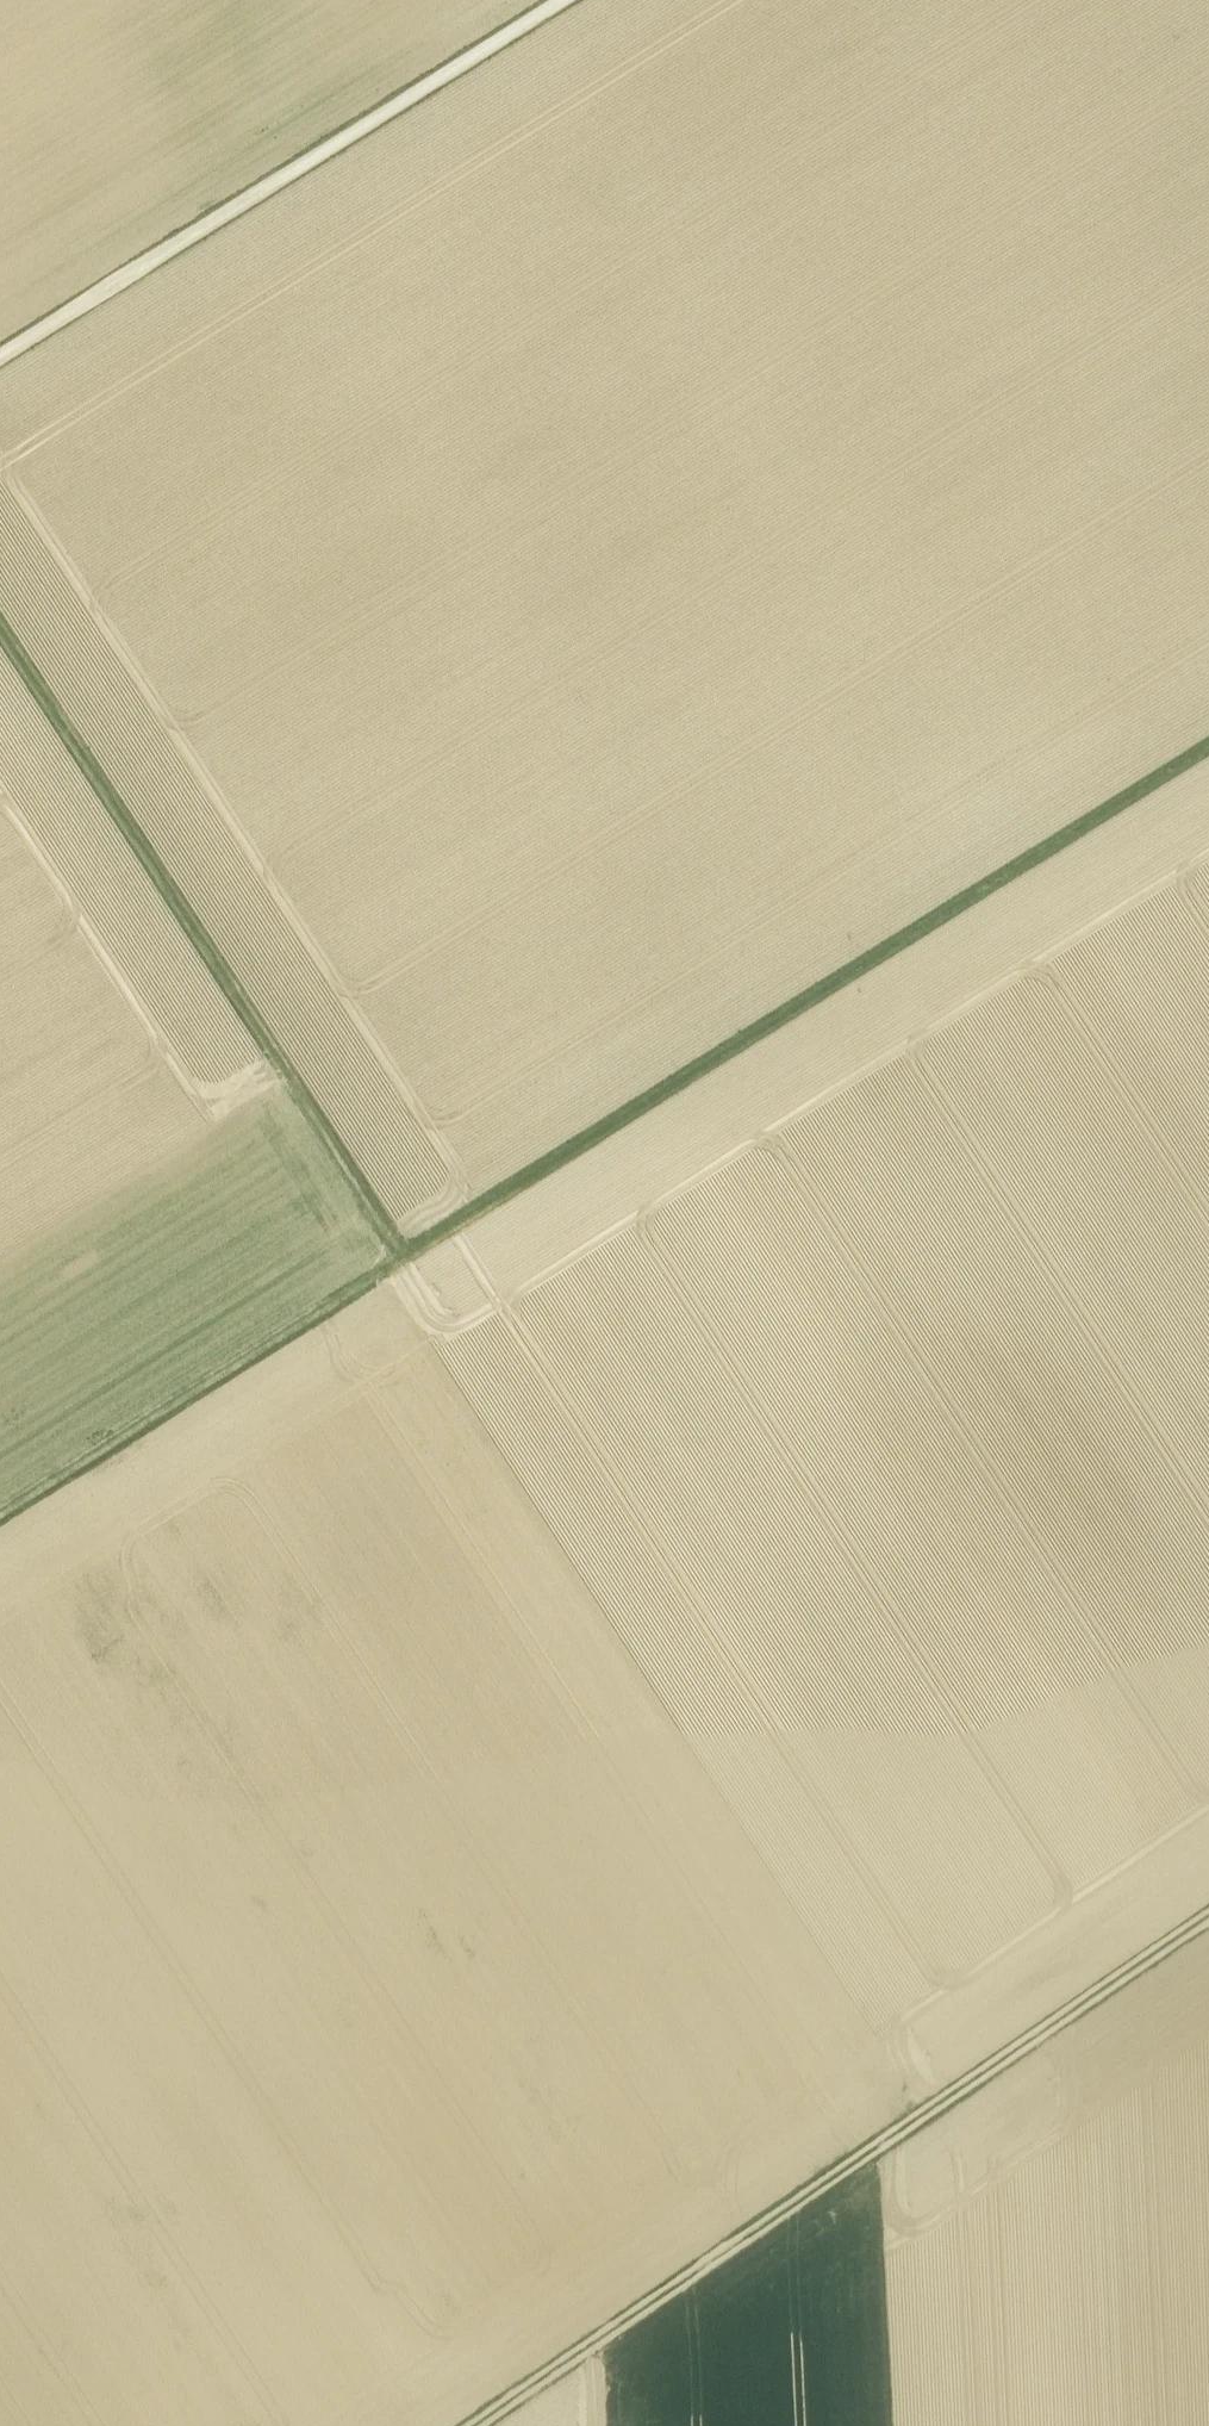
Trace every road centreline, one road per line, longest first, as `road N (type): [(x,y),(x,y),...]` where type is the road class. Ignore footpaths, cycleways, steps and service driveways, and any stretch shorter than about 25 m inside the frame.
road 1 (track): [(0,1519),(1208,747)]
road 2 (track): [(480,2425),(1208,1919)]
road 3 (track): [(405,1258),(0,630)]
road 4 (track): [(0,358),(566,0)]

